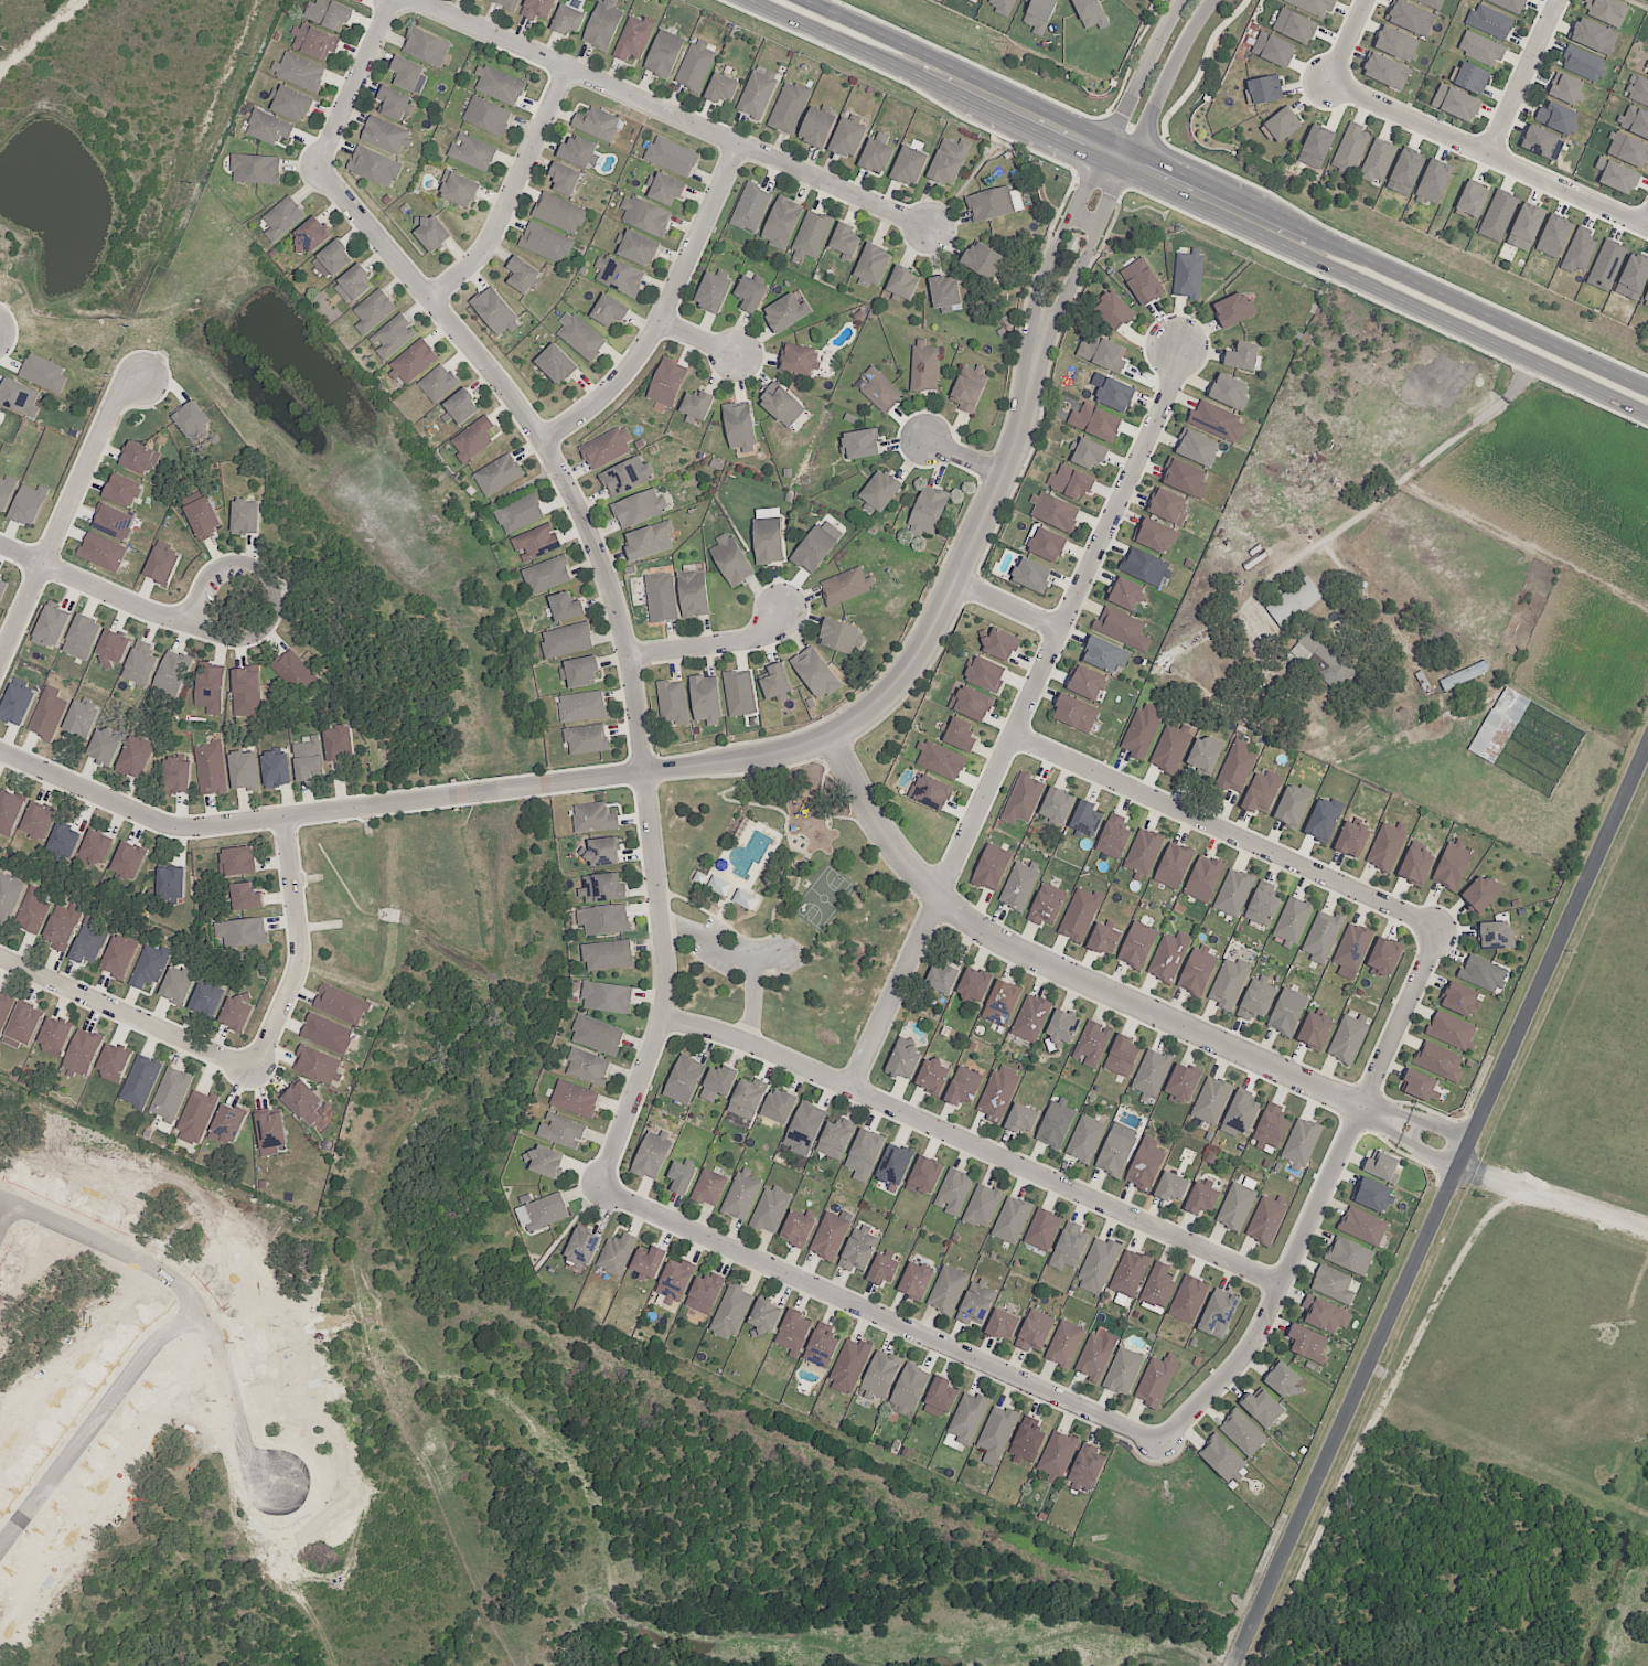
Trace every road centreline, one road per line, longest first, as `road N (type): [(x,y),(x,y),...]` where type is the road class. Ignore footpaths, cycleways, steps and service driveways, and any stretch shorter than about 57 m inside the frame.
road 1 (residential): [(1034,367),(1004,473),(930,638),(881,699),(806,747),(205,824),(154,816),(0,748)]
road 2 (residential): [(598,1187),(666,1005),(625,636),(592,536),(534,428),(321,169)]
road 3 (residential): [(1229,1665),(1647,733)]
road 4 (primary): [(1647,402),(777,0)]
road 5 (residential): [(1176,342),(1171,383),(853,1087)]
road 6 (residential): [(1374,1113),(1027,955),(962,915),(899,854),(831,734)]
road 7 (residential): [(1281,1284),(795,1059),(735,1035),(663,1021)]
road 8 (residential): [(1155,1441),(598,1187)]
road 9 (residential): [(1437,933),(1263,1326),(1241,1361),(1155,1441)]
road 10 (residential): [(407,0),(929,228)]
road 11 (residential): [(1012,733),(1437,933)]
road 12 (residential): [(282,1495),(208,1307),(182,1281),(0,1198)]
road 13 (residential): [(544,445),(597,406),(661,321),(737,145)]
road 14 (residential): [(1647,228),(1329,82)]
road 15 (residential): [(0,1571),(178,1338),(217,1323)]
road 16 (residential): [(141,373),(114,393),(0,654)]
road 17 (residential): [(0,954),(255,1068)]
road 18 (residential): [(431,301),(490,243),(566,70)]
road 19 (residential): [(255,1068),(300,961),(285,814)]
road 20 (residential): [(249,637),(271,618),(274,589),(255,567),(226,564),(204,583),(202,612),(221,634),(249,637)]
road 21 (residential): [(0,542),(159,612),(202,612)]
road 22 (residential): [(148,1665),(201,1603),(301,1557)]
road 23 (residential): [(321,169),(395,0)]
road 24 (residential): [(1127,161),(1209,0)]
road 25 (residential): [(321,1665),(323,1627),(282,1495)]
road 26 (residential): [(1488,156),(1558,0)]
road 27 (residential): [(1181,0),(1104,150)]
road 28 (residential): [(782,610),(756,639),(630,658)]
road 29 (residential): [(1074,213),(1034,310),(1034,367)]
road 30 (residential): [(1034,367),(1099,225)]

